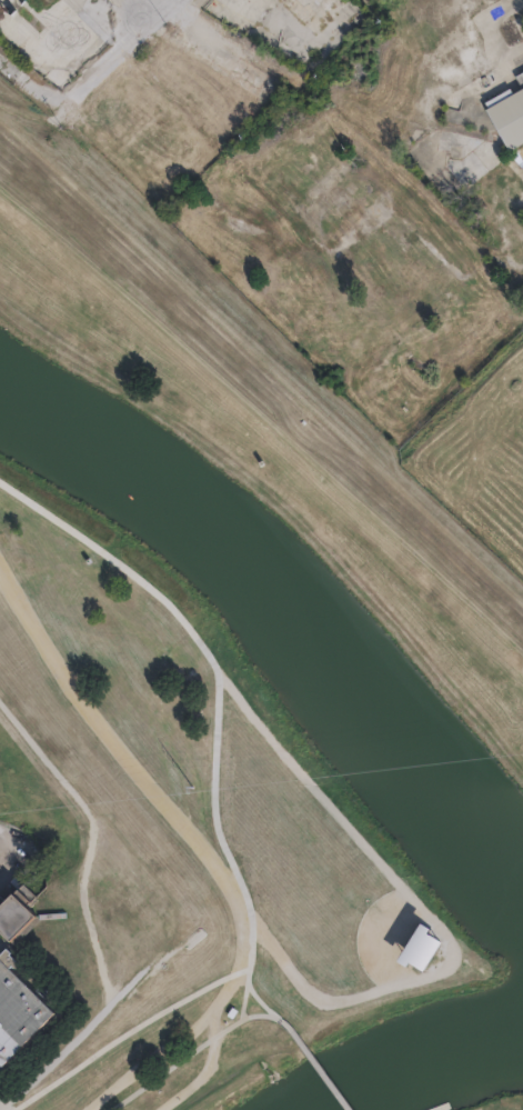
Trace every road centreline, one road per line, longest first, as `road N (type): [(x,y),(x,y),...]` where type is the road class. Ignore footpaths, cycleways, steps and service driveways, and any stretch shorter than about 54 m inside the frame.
road 1 (residential): [(179,0),(67,106)]

